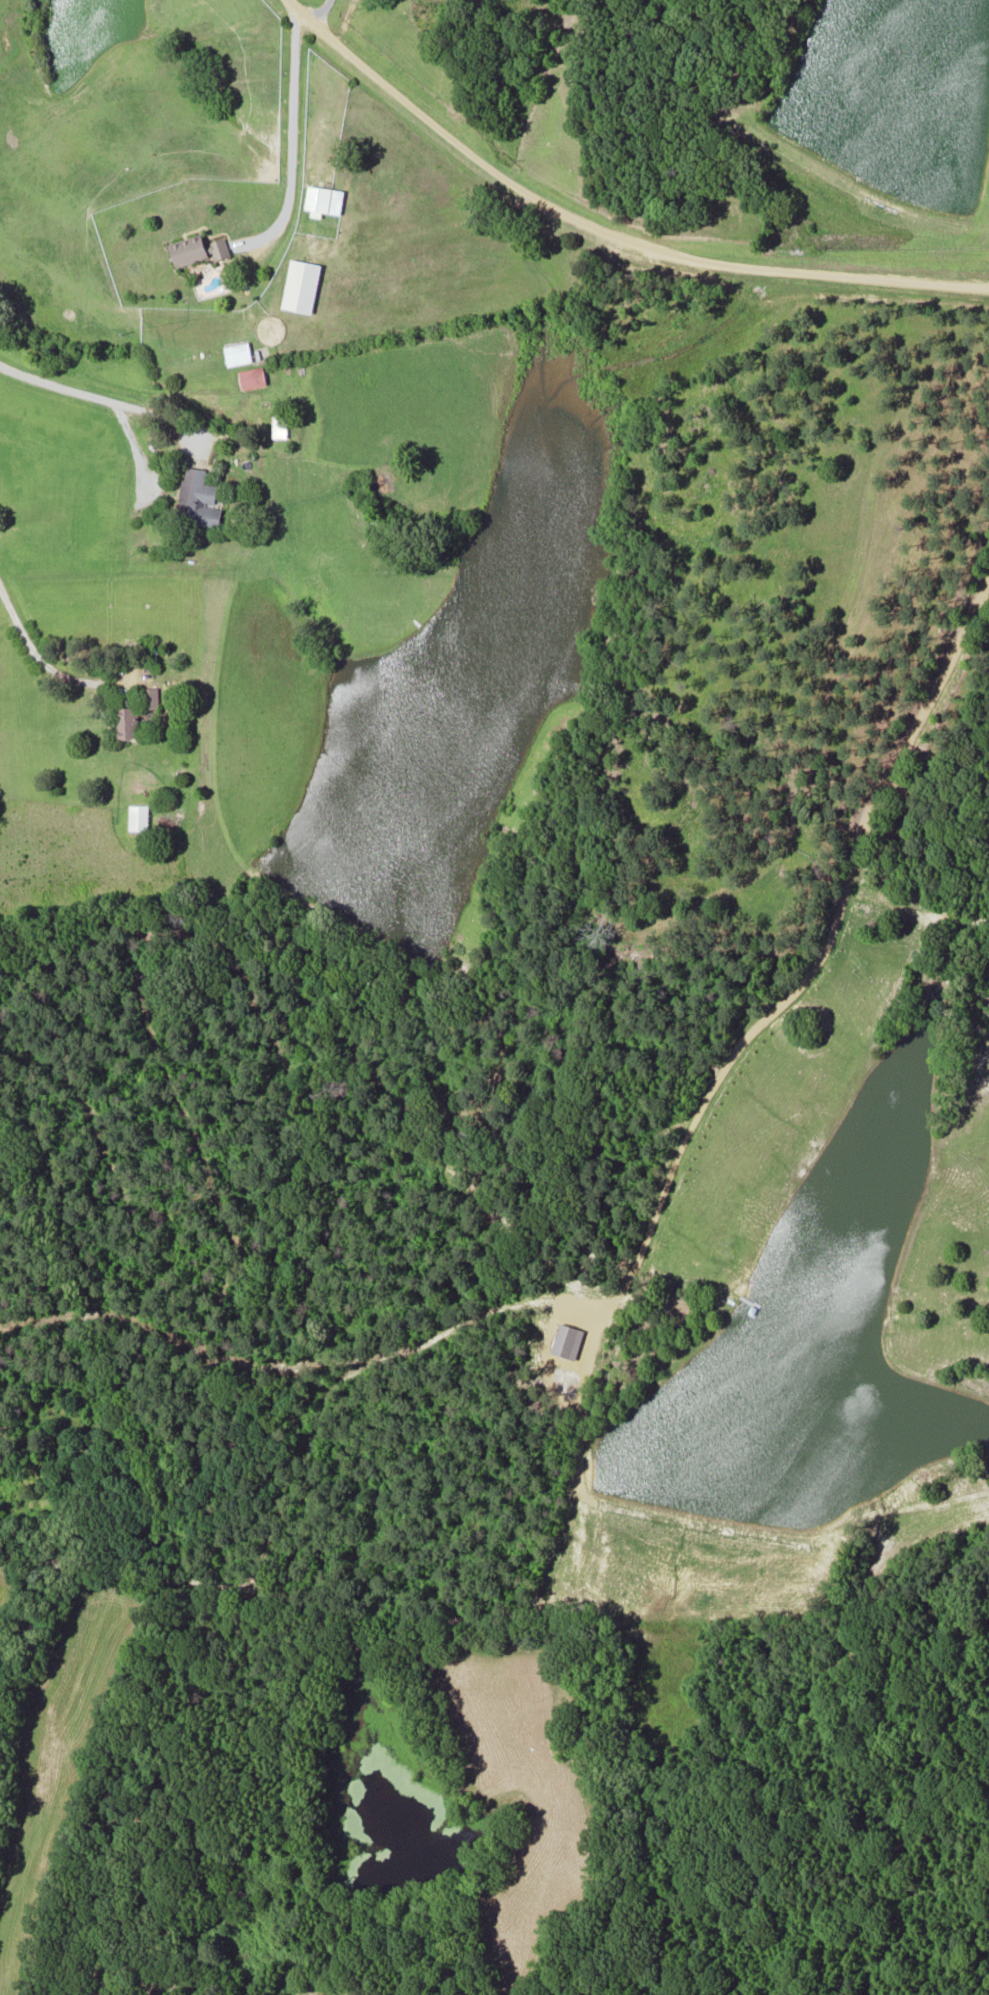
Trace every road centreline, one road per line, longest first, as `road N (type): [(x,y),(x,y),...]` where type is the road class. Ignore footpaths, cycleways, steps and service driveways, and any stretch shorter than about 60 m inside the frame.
road 1 (residential): [(988,285),(725,263),(604,230),(511,185),(286,0)]
road 2 (residential): [(293,8),(289,188),(271,227),(237,243)]
road 3 (residential): [(0,368),(164,417),(192,446)]

